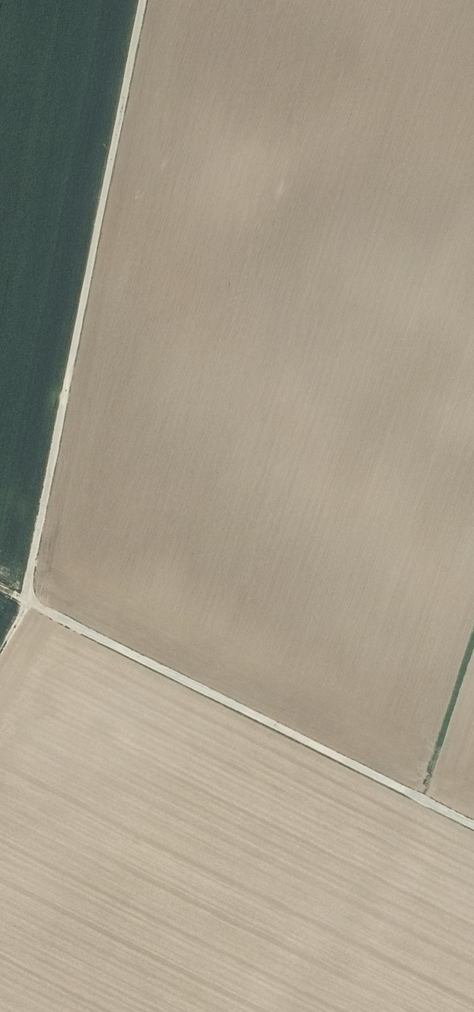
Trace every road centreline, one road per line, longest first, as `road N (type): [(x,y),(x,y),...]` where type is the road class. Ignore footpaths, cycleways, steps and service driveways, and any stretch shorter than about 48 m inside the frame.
road 1 (track): [(146,0),(25,602),(0,644)]
road 2 (track): [(0,589),(473,828)]
road 3 (track): [(420,801),(473,638)]

